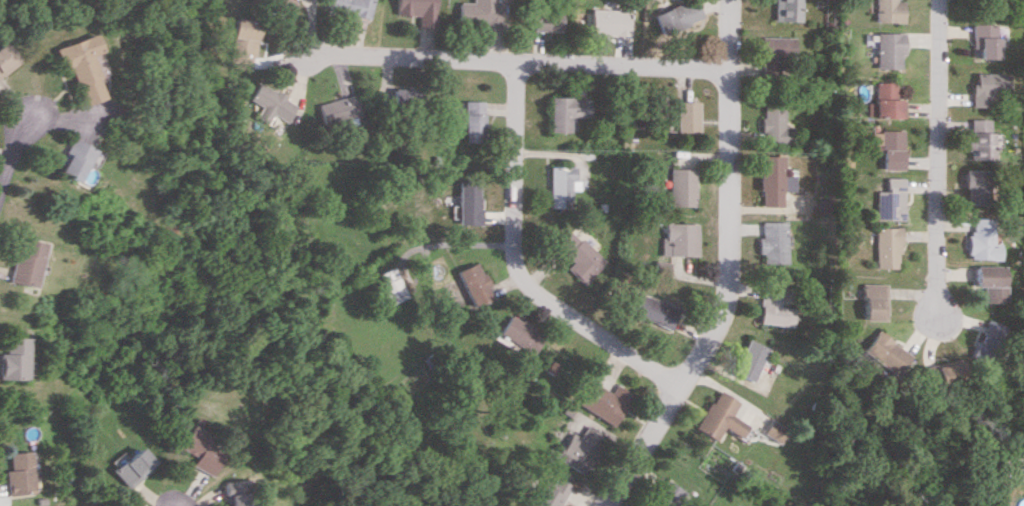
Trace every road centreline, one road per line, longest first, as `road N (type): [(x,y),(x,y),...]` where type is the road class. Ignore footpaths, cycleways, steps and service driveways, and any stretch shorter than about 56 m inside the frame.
road 1 (residential): [(733,0),(725,293),(702,348),(601,505)]
road 2 (residential): [(303,54),(732,73)]
road 3 (residential): [(679,387),(544,303),(518,263),(511,230),(515,63)]
road 4 (residential): [(932,314),(940,0)]

